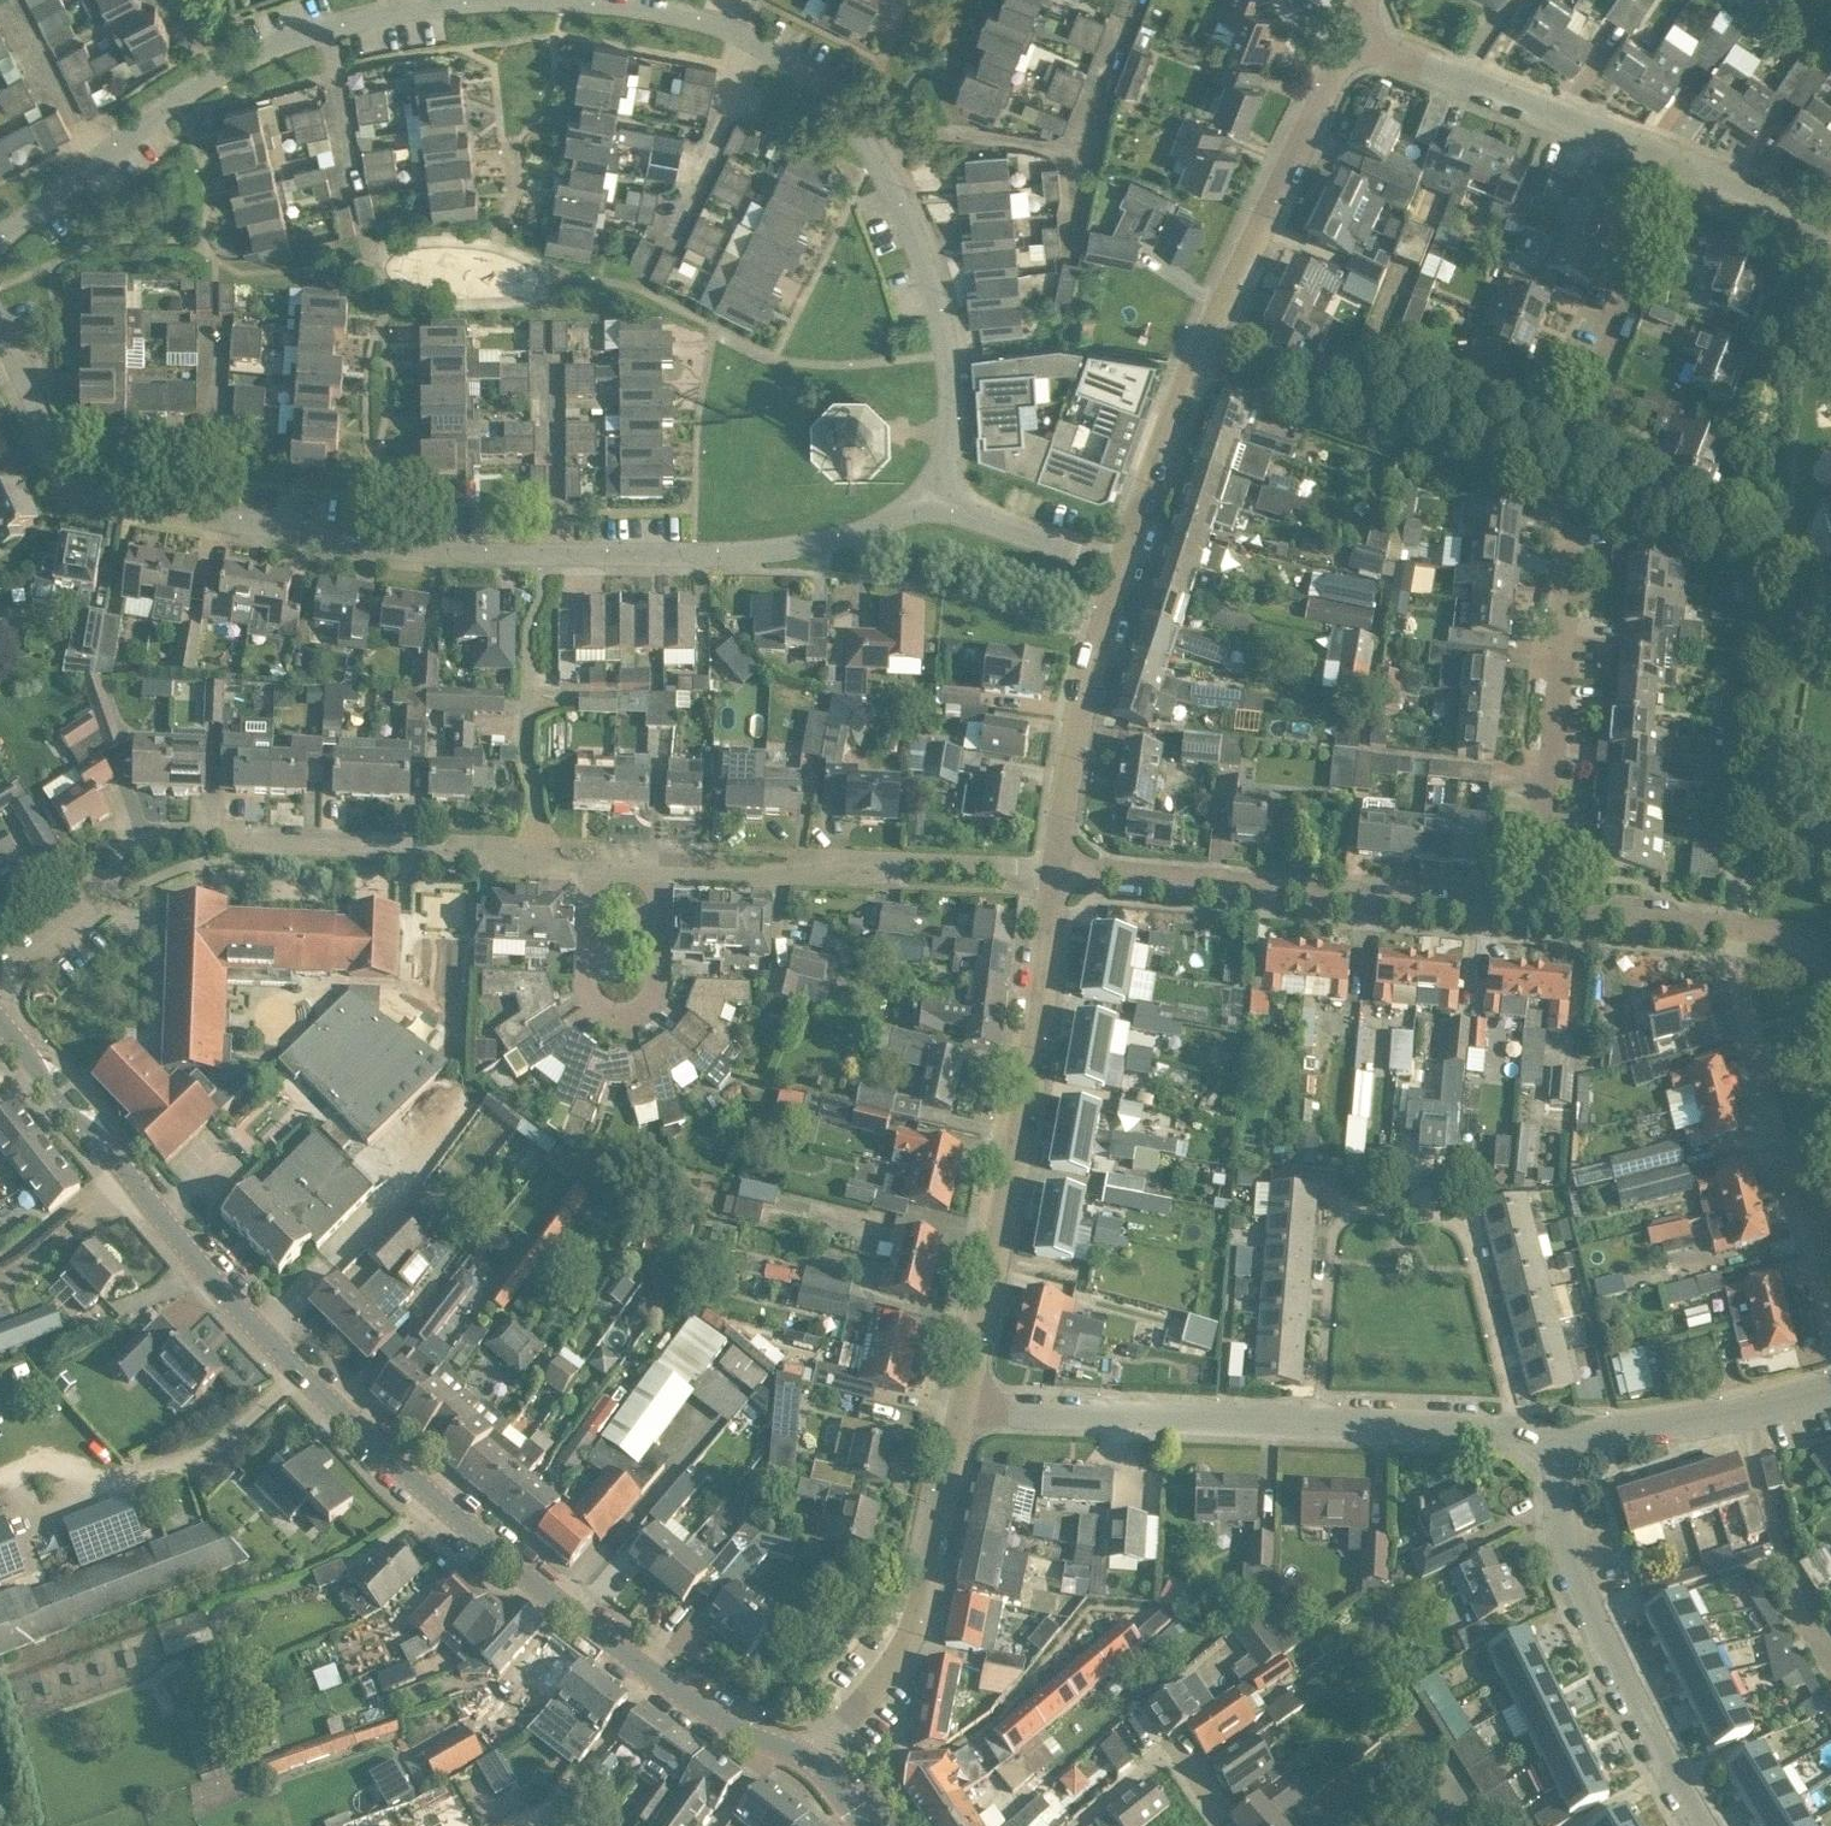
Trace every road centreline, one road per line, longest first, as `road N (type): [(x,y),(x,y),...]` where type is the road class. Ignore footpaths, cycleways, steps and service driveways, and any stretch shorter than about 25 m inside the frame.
road 1 (secondary): [(814,1766),(743,1732),(563,1608),(318,1397),(106,1140),(57,1096),(0,1015)]
road 2 (residential): [(0,337),(79,487),(205,515),(433,550),(697,559),(838,539),(930,497)]
road 3 (residential): [(930,497),(951,436),(943,317),(907,208),(875,152),(812,82),(747,39),(662,13),(567,0)]
road 4 (residential): [(0,970),(144,852),(188,830),(589,855)]
road 5 (unclassified): [(1123,566),(1148,484),(1356,31)]
road 6 (unclassified): [(962,1409),(1032,1062),(1056,865)]
road 7 (residential): [(489,0),(330,28),(247,59),(175,96),(0,229)]
road 8 (residential): [(1319,1420),(1336,1229),(1359,1209),(1456,1216),(1467,1231),(1514,1431)]
road 9 (residential): [(1538,912),(1056,865)]
road 10 (residential): [(1830,1344),(1733,961),(1733,924)]
road 11 (residential): [(657,860),(1056,865)]
road 12 (unclassified): [(814,1766),(919,1628),(962,1409)]
road 13 (residential): [(1538,912),(1563,632),(1557,548)]
road 14 (residential): [(657,860),(653,998),(628,1018),(598,1011),(588,982),(589,855)]
road 15 (residential): [(962,1409),(1319,1420)]
road 16 (residential): [(1674,1772),(1588,1606),(1561,1526),(1557,1444)]
road 17 (residential): [(1356,31),(1669,154)]
road 18 (unclassified): [(1056,865),(1097,637),(1123,566)]
road 19 (residential): [(1557,1444),(1830,1393)]
road 20 (residential): [(1581,412),(1669,154)]
road 21 (residential): [(930,497),(1123,566)]
road 22 (residential): [(1733,924),(1538,912)]
road 23 (residential): [(1319,1420),(1514,1431)]
road 24 (residential): [(1079,1825),(1164,1760),(1218,1825)]
road 25 (residential): [(1669,154),(1830,220)]

